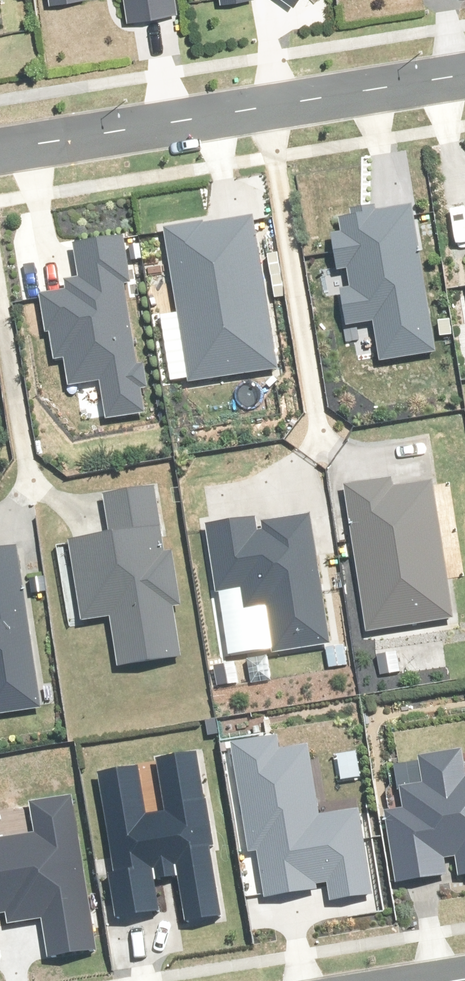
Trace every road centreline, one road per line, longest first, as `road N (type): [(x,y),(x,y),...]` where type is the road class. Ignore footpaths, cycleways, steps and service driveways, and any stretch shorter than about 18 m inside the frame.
road 1 (residential): [(0,153),(464,76)]

